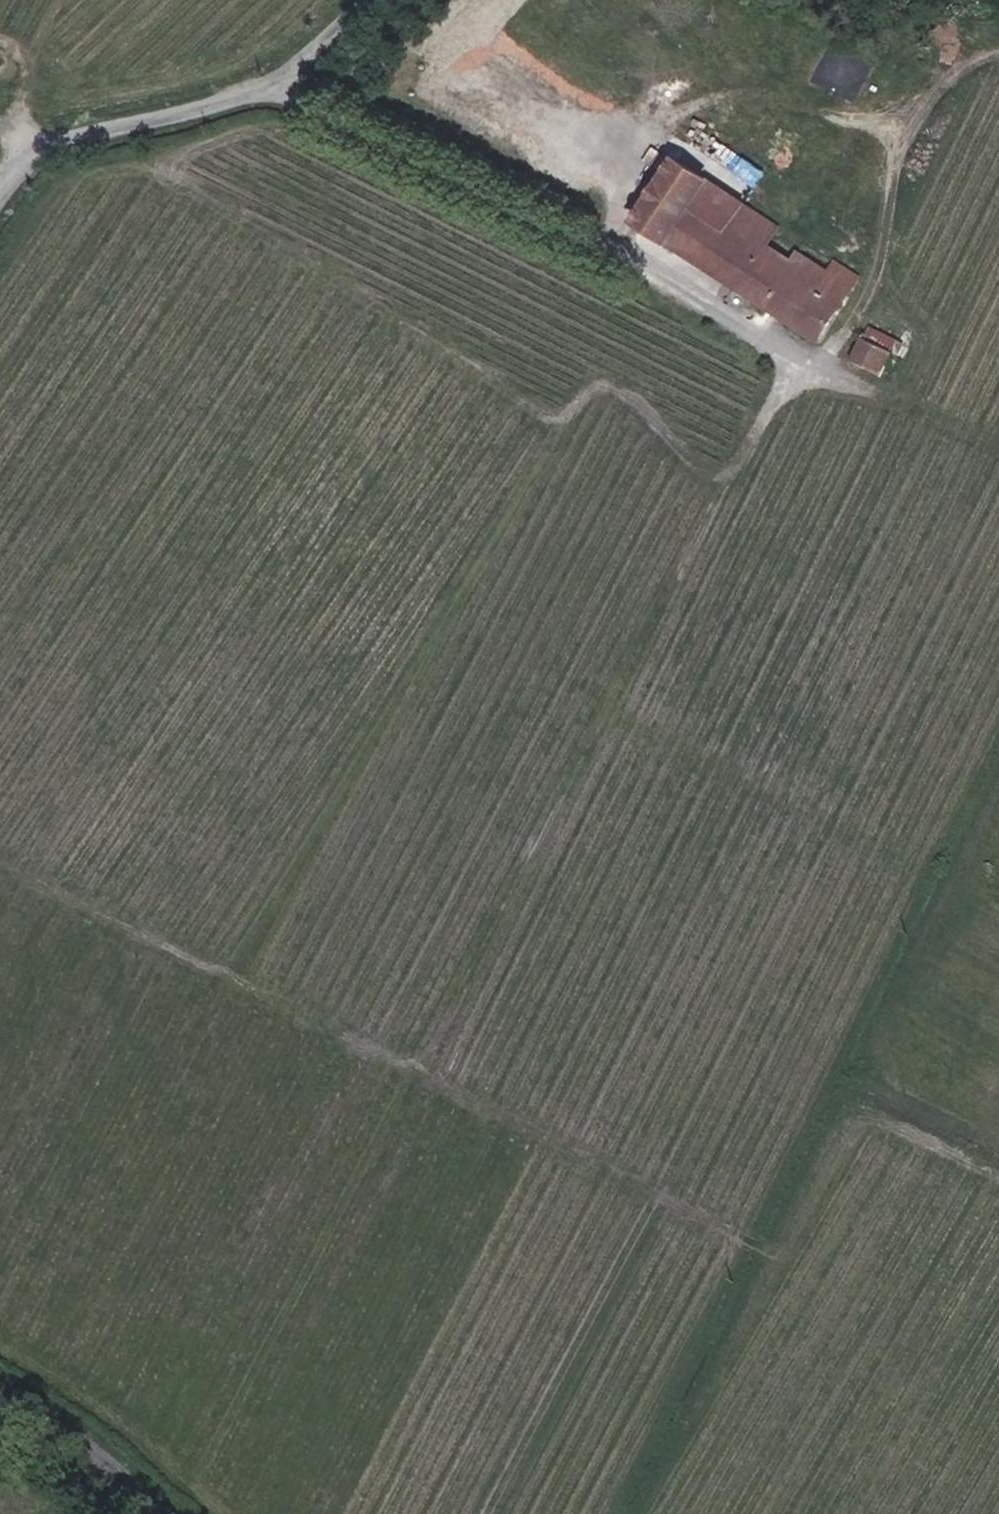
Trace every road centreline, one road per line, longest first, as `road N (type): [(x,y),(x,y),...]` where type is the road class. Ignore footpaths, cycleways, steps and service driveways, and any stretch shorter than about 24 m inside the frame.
road 1 (unclassified): [(0,209),(13,184),(71,141),(281,80),(369,0)]
road 2 (track): [(820,370),(863,314),(883,242),(899,124),(998,49)]
road 3 (unclassified): [(0,1373),(174,1513)]

